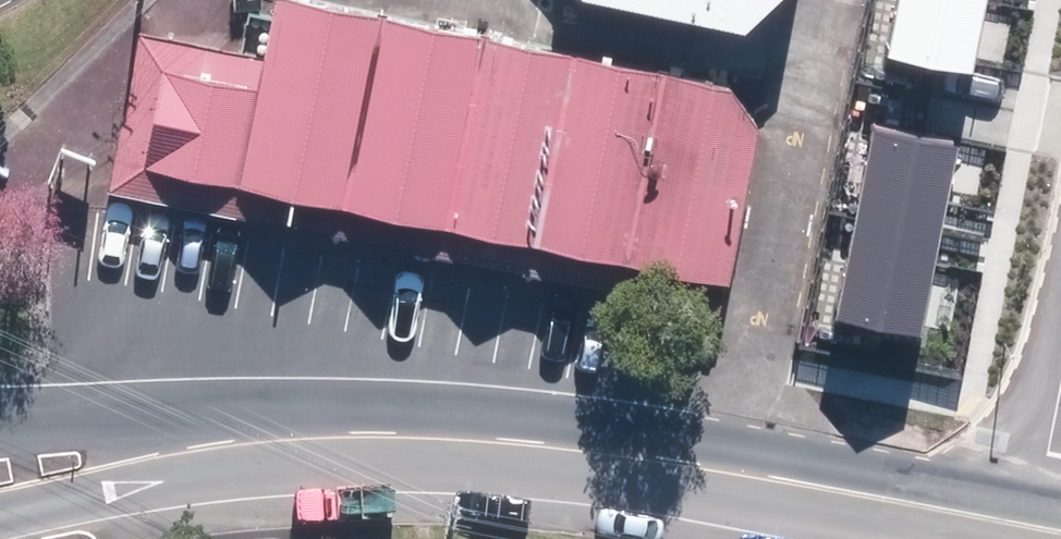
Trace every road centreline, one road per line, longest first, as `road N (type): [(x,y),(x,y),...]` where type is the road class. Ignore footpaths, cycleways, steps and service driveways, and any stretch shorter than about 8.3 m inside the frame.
road 1 (residential): [(338,431),(665,451),(1035,521)]
road 2 (residential): [(338,431),(142,489),(0,513)]
road 3 (residential): [(0,433),(338,431)]
road 4 (residential): [(1060,366),(1035,521)]

